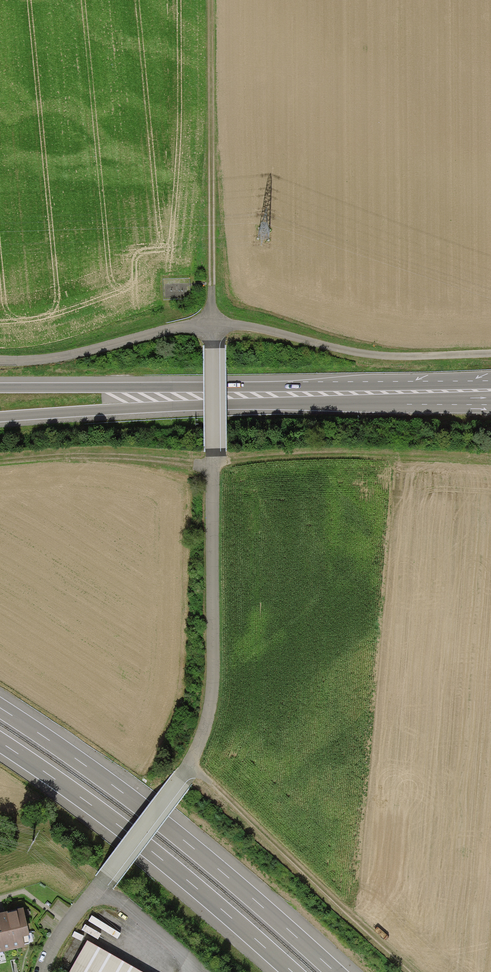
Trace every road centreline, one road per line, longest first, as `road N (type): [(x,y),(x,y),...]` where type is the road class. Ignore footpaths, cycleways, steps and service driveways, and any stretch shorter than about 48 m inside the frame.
road 1 (track): [(212,322),(212,690),(188,766),(102,882)]
road 2 (motorway): [(0,420),(254,404),(490,402)]
road 3 (motorway): [(490,380),(0,383)]
road 4 (motorway): [(331,971),(131,800),(0,709)]
road 5 (motorway): [(0,743),(151,853),(289,971)]
road 6 (track): [(208,0),(212,322)]
road 7 (track): [(188,766),(407,971)]
road 8 (track): [(490,354),(385,357),(212,322)]
road 9 (track): [(0,362),(48,360),(212,322)]

